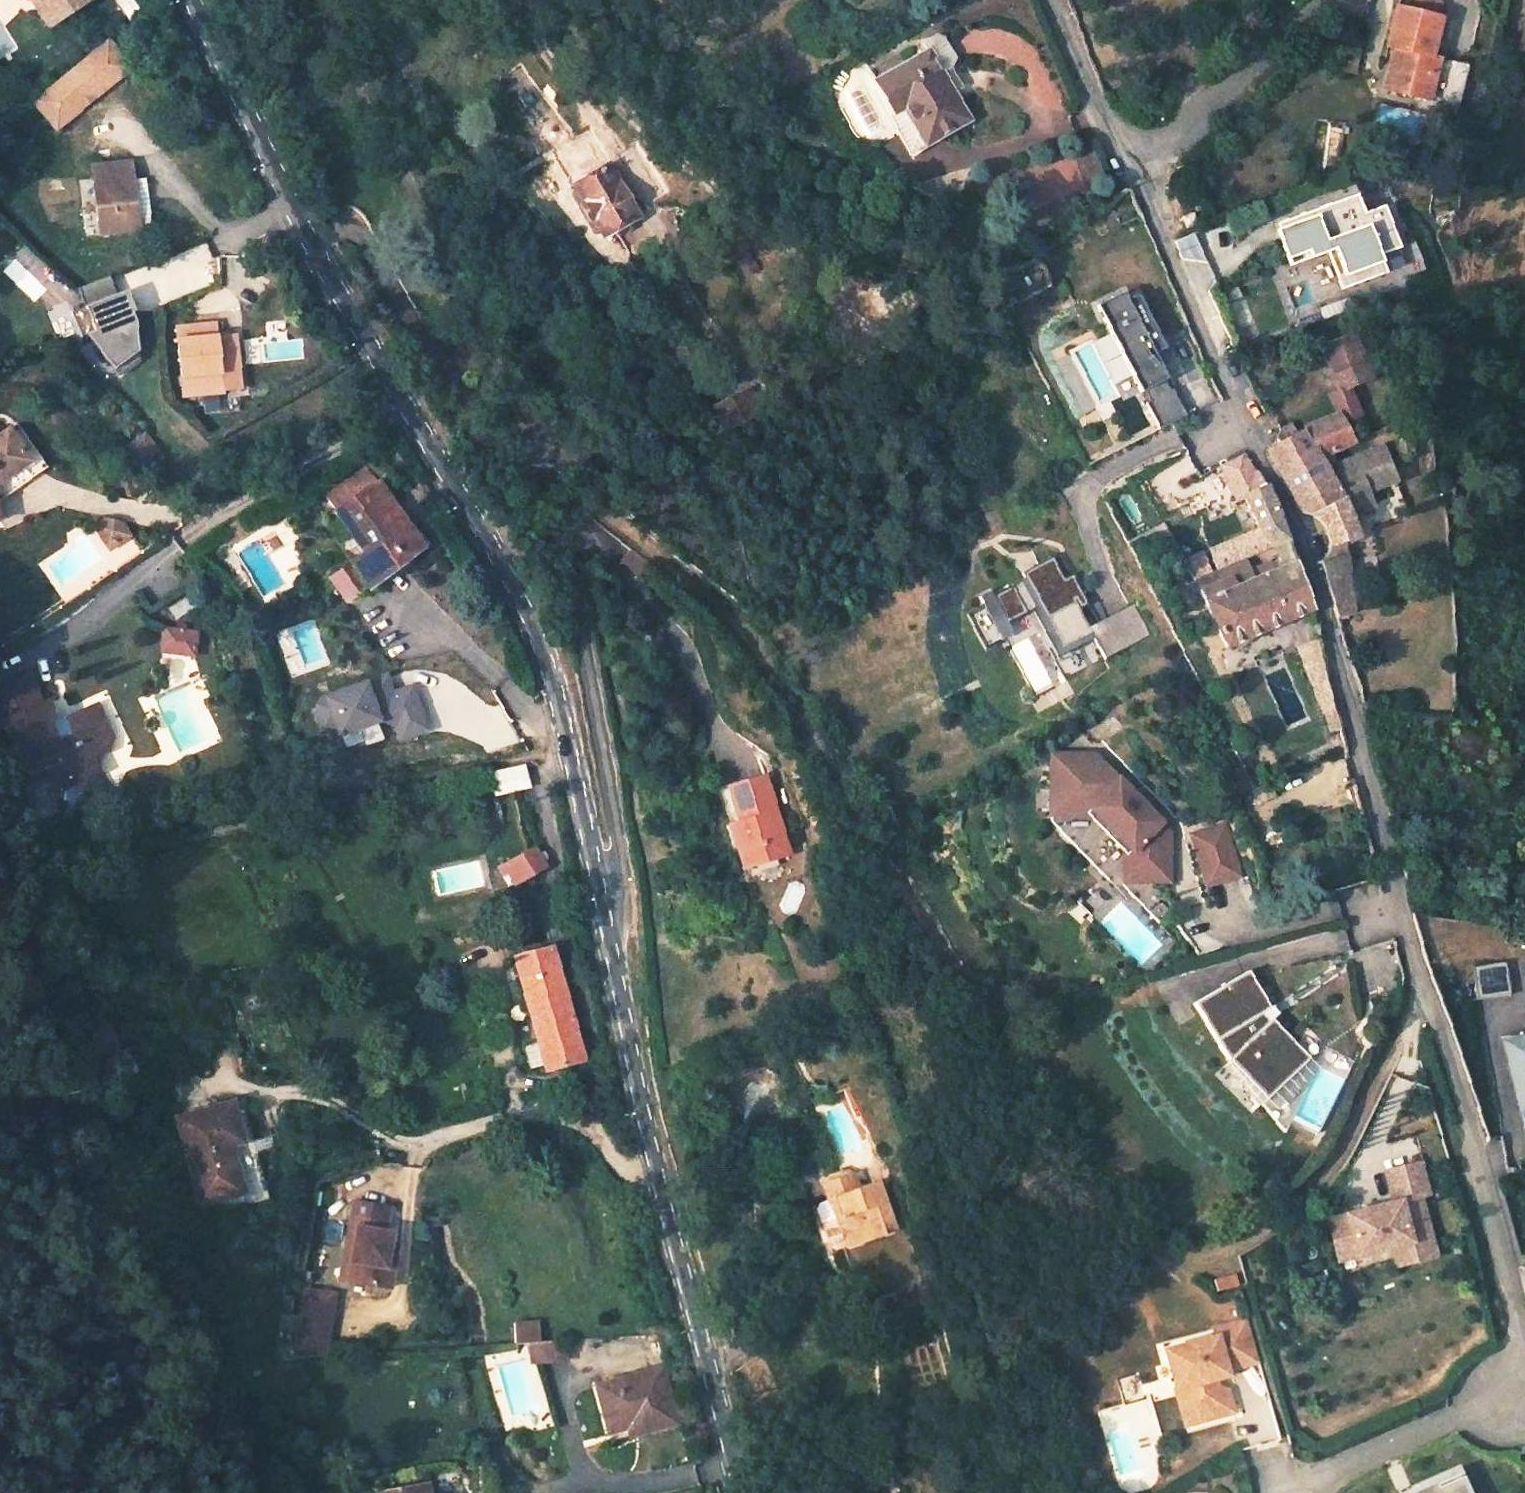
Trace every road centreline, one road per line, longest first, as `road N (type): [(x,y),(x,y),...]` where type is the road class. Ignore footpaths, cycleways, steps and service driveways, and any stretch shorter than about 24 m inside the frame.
road 1 (track): [(581,532),(645,548),(736,621),(946,989),(1117,1224),(1175,1256),(1233,1251),(1291,1213),(1339,1157),(1424,988)]
road 2 (residential): [(1524,1345),(1471,1123),(1424,988),(1300,538),(1138,166)]
road 3 (tertiary): [(186,0),(298,219),(529,628),(568,746),(600,888)]
road 4 (residential): [(600,888),(619,885),(620,861),(569,549),(581,532)]
road 5 (tertiary): [(654,1174),(736,1492)]
road 6 (tertiary): [(600,888),(654,1174)]
road 7 (residential): [(654,1174),(640,1177),(568,1113),(524,1110),(398,1146)]
road 8 (residential): [(1138,166),(1330,0)]
road 9 (residential): [(1138,166),(1056,0)]

